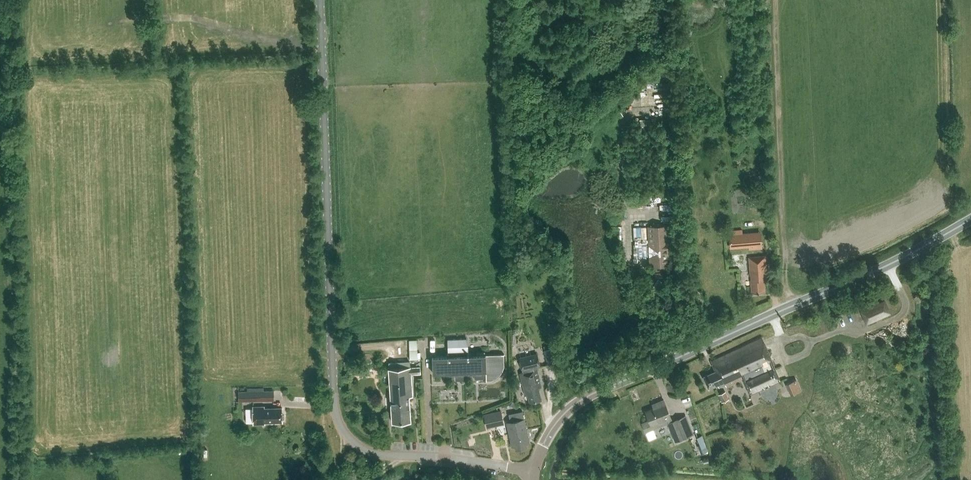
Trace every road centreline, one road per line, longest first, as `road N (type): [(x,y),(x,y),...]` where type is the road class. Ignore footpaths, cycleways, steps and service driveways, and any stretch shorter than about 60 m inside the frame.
road 1 (unclassified): [(320,0),(340,426),(355,444),(381,455),(534,470)]
road 2 (tertiary): [(534,470),(550,434),(586,397),(970,221)]

